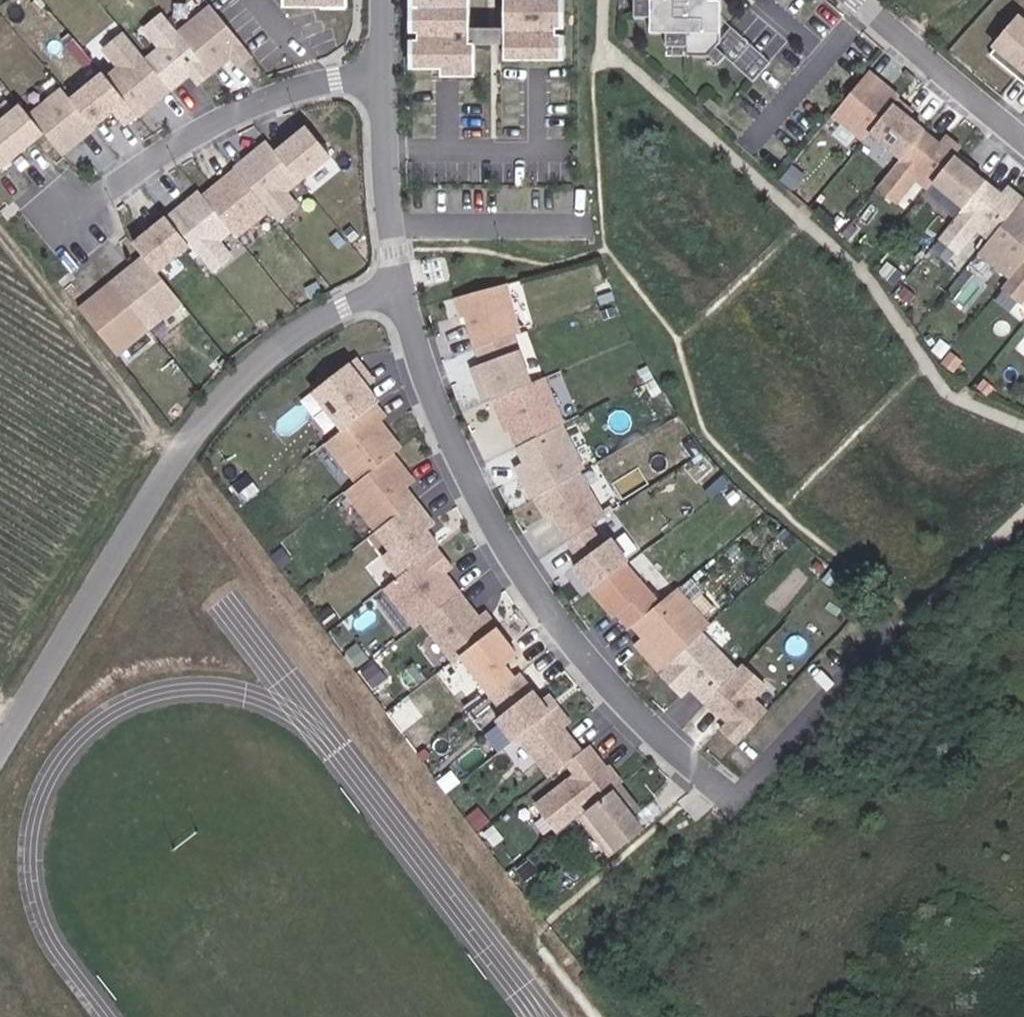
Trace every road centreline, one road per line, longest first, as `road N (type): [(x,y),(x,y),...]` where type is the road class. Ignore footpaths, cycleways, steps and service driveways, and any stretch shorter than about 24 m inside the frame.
road 1 (residential): [(399,288),(357,304),(258,372),(171,481),(0,755)]
road 2 (residential): [(399,288),(484,510),(589,675),(723,785)]
road 3 (residential): [(395,73),(301,86),(251,108),(60,225)]
road 4 (residential): [(395,73),(406,248),(399,288)]
road 5 (residential): [(872,0),(1023,126)]

